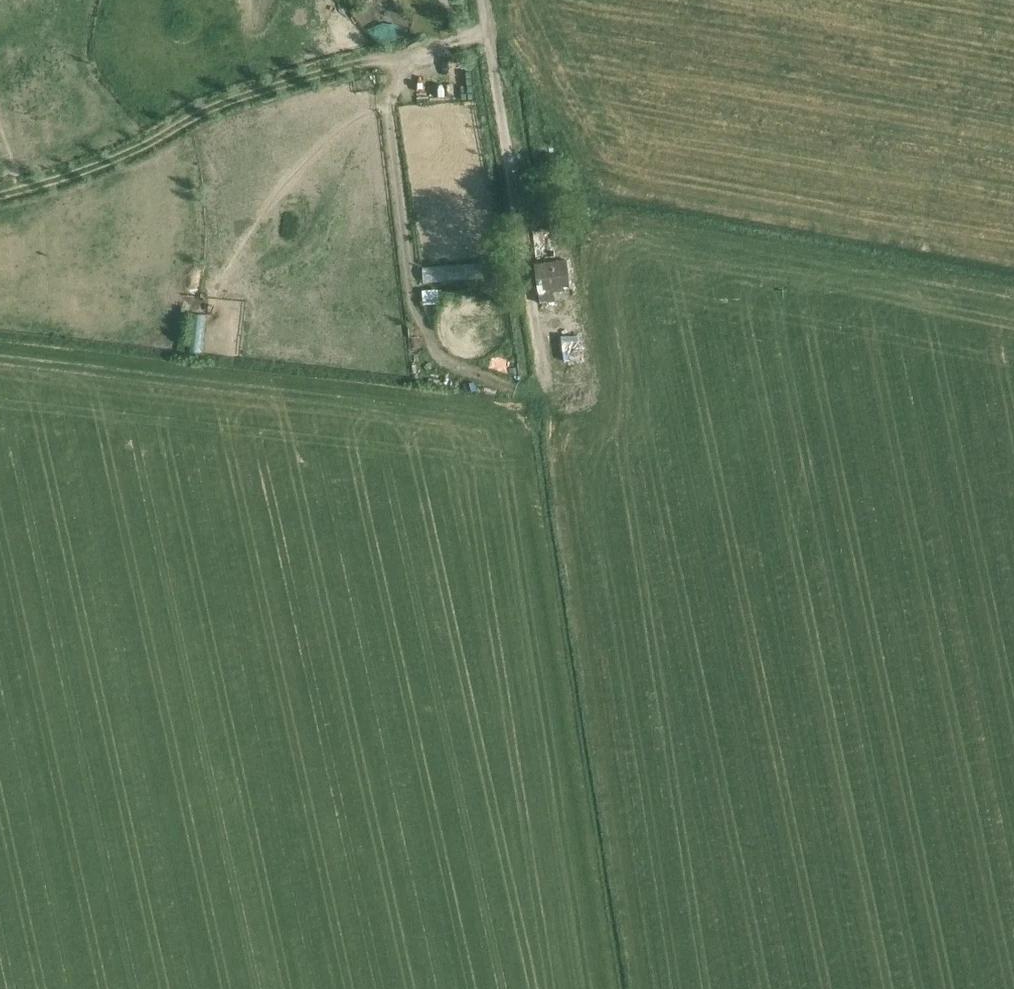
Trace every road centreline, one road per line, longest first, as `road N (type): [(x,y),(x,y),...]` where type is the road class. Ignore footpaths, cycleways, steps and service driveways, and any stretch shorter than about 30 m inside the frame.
road 1 (unclassified): [(513,218),(482,0)]

